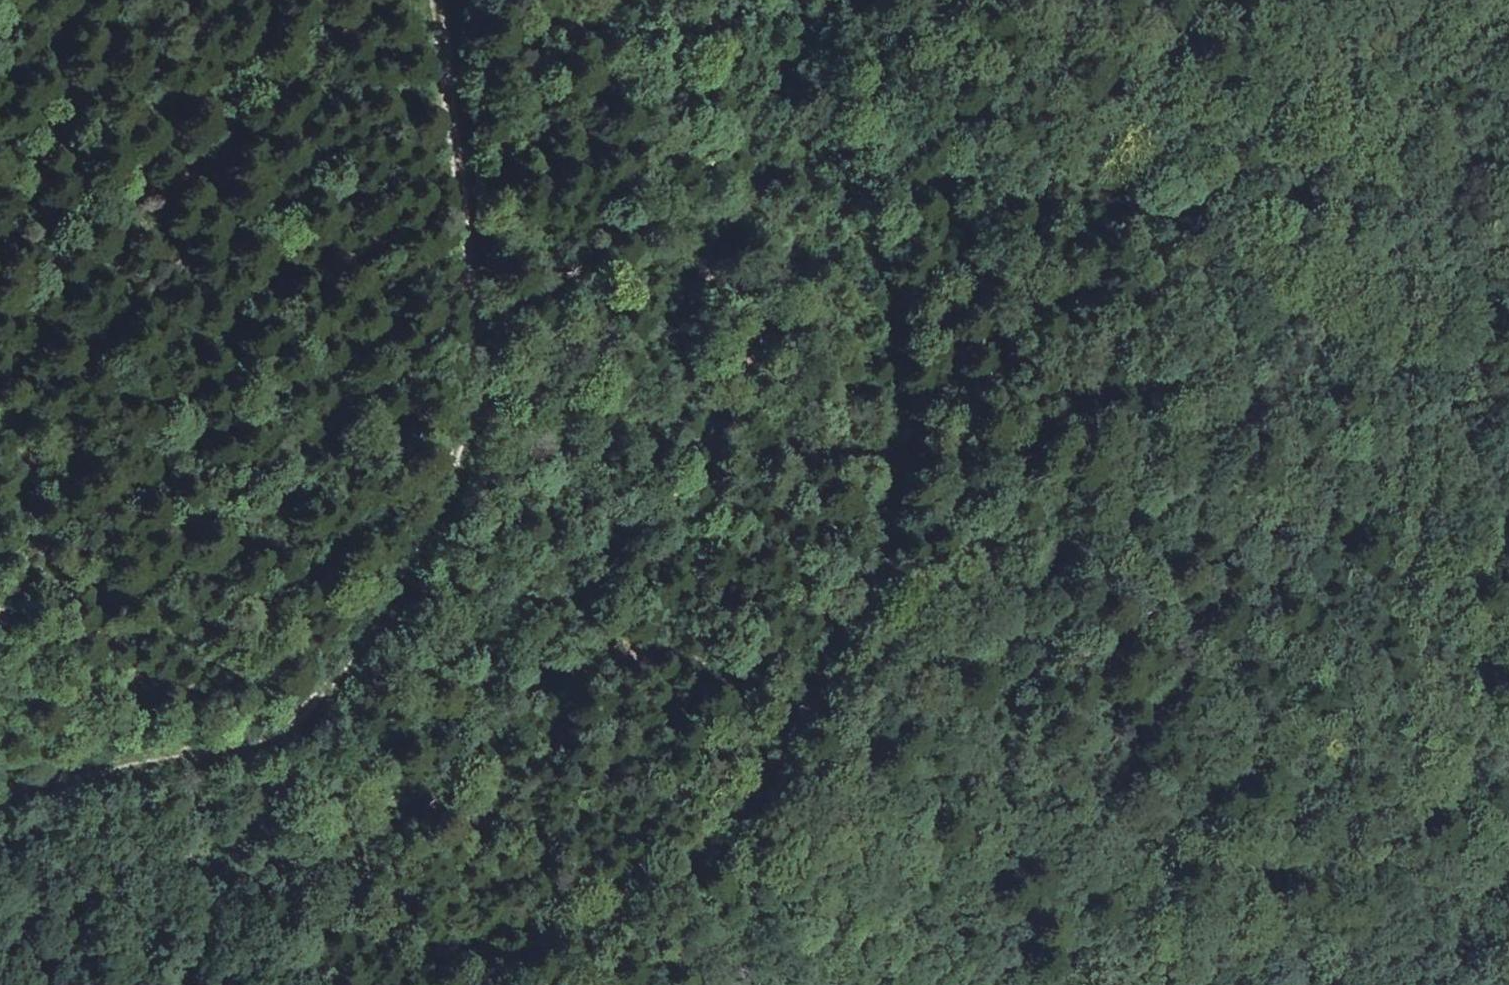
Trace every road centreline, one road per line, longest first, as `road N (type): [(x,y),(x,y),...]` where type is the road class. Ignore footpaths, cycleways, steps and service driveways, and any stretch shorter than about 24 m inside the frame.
road 1 (track): [(0,794),(278,730),(331,690),(428,507),(464,403),(470,188),(429,0)]
road 2 (track): [(838,668),(879,513),(901,386),(892,307),(825,186),(778,123),(776,74),(794,31),(861,0)]
road 3 (track): [(436,984),(480,954),(656,895),(714,864),(748,821),(780,731),(838,668)]

